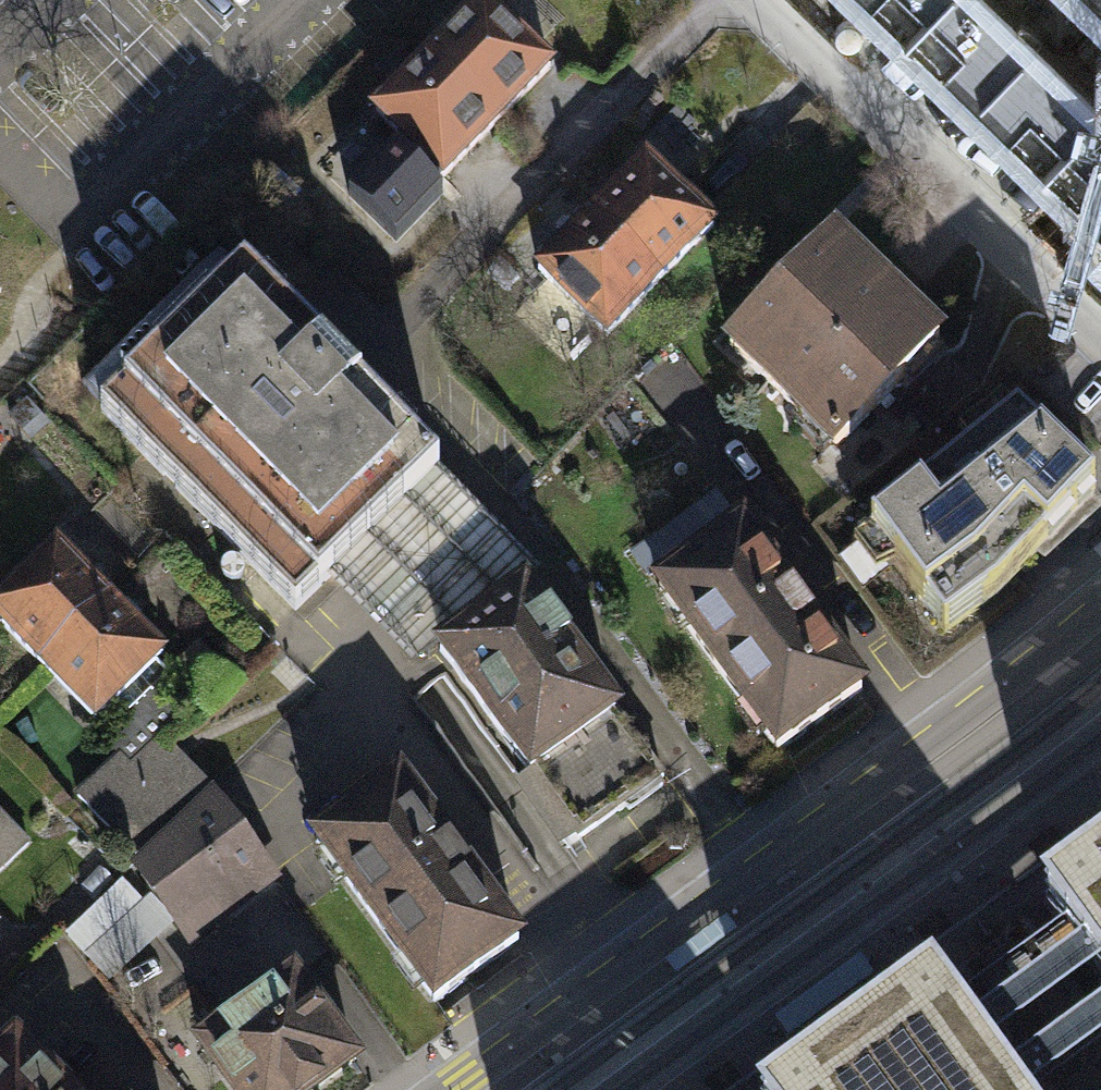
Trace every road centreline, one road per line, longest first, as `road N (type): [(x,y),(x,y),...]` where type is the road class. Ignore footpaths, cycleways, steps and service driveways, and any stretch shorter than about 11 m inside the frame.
road 1 (secondary): [(1100,603),(978,705),(449,1089)]
road 2 (secondary): [(587,1089),(1100,709)]
road 3 (residential): [(777,0),(1100,332)]

